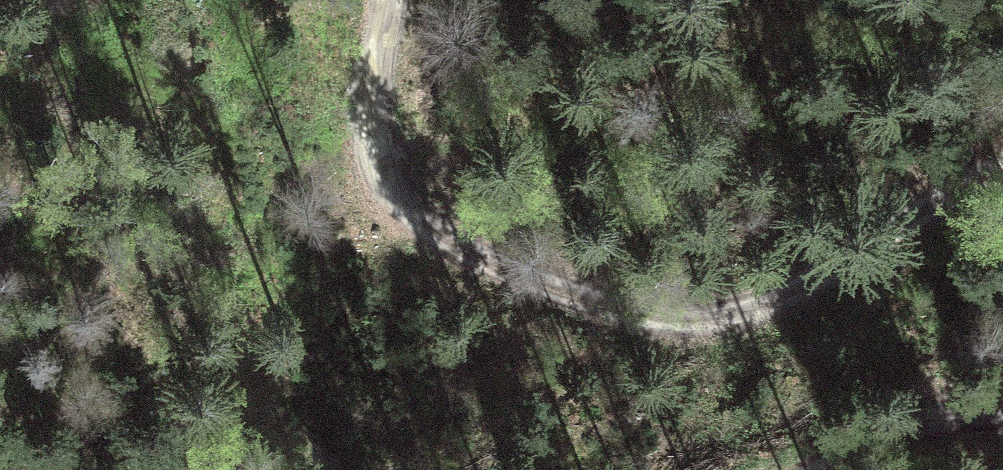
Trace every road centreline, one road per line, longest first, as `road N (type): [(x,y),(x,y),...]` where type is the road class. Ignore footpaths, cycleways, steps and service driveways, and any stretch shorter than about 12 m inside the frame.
road 1 (track): [(1002,165),(873,230),(790,302),(737,321),(673,328),(484,259),(403,208),(381,162),(372,109),(392,0)]
road 2 (track): [(825,469),(892,439),(973,416),(1002,417)]

